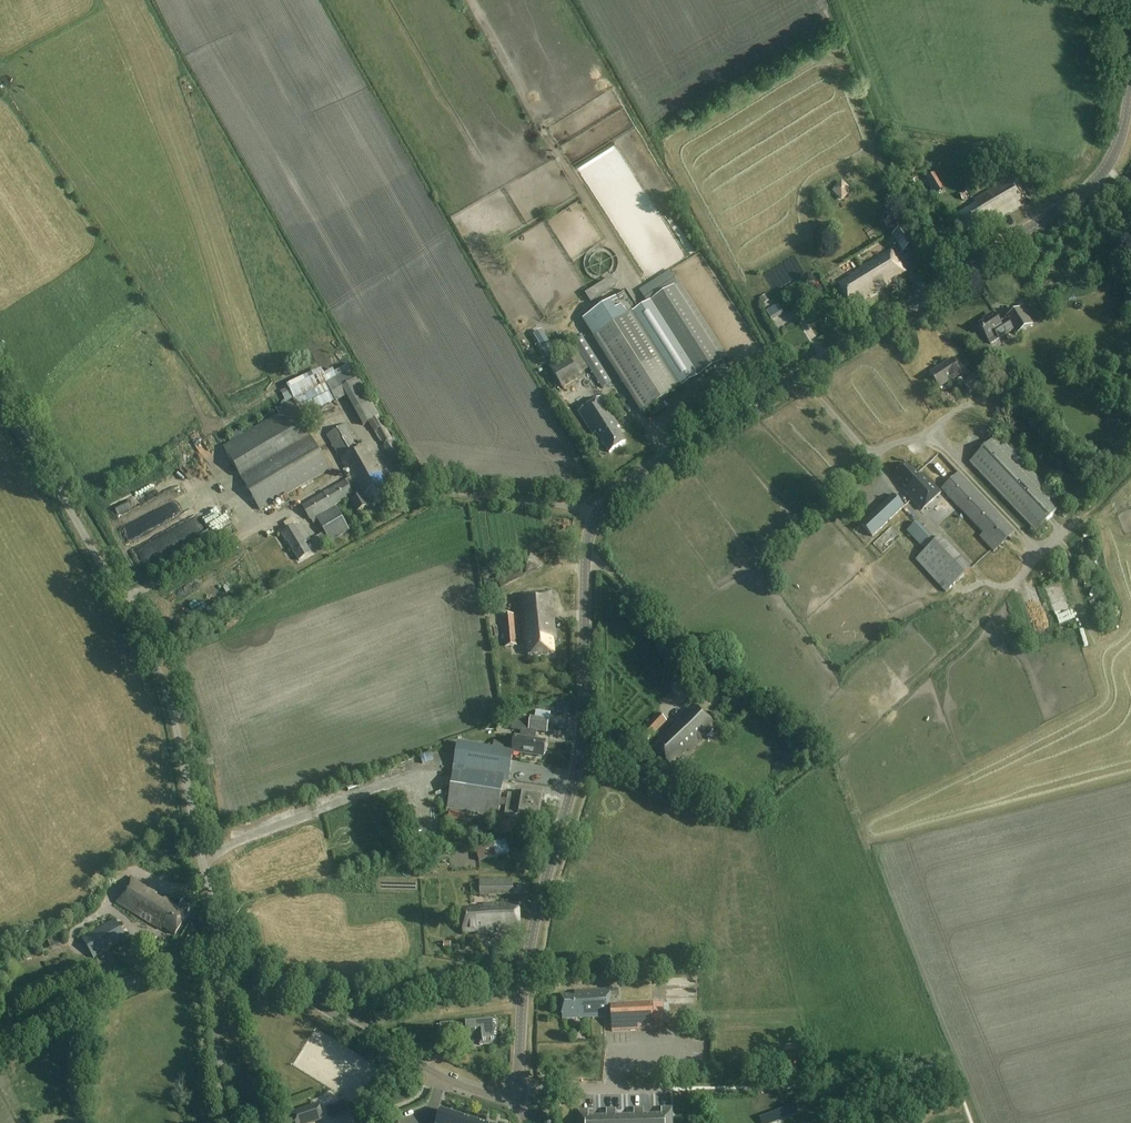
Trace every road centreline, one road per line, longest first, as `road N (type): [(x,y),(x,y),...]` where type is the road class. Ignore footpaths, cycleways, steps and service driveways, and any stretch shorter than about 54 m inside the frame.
road 1 (tertiary): [(515,1092),(533,931),(580,753),(593,522),(632,480),(1082,192),(1111,161),(1130,79)]
road 2 (unclassified): [(217,952),(168,689),(0,390)]
road 3 (tertiary): [(515,1092),(494,1095),(452,1080),(217,952)]
road 4 (tertiary): [(0,1035),(185,956),(217,952)]
road 5 (residential): [(515,1092),(667,1087)]

